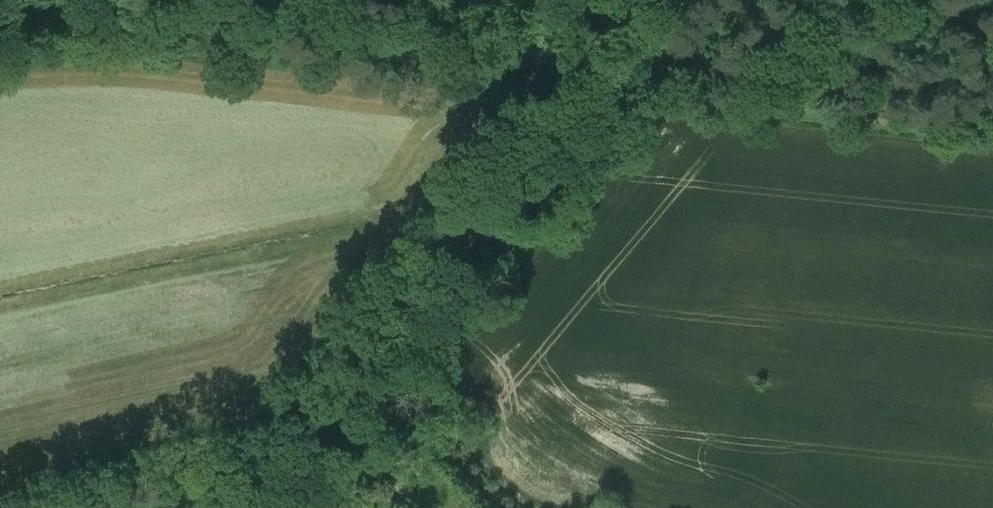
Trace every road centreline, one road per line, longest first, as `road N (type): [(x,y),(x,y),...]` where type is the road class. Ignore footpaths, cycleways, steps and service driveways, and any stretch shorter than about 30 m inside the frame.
road 1 (track): [(270,507),(400,332),(623,62)]
road 2 (track): [(623,62),(115,0)]

